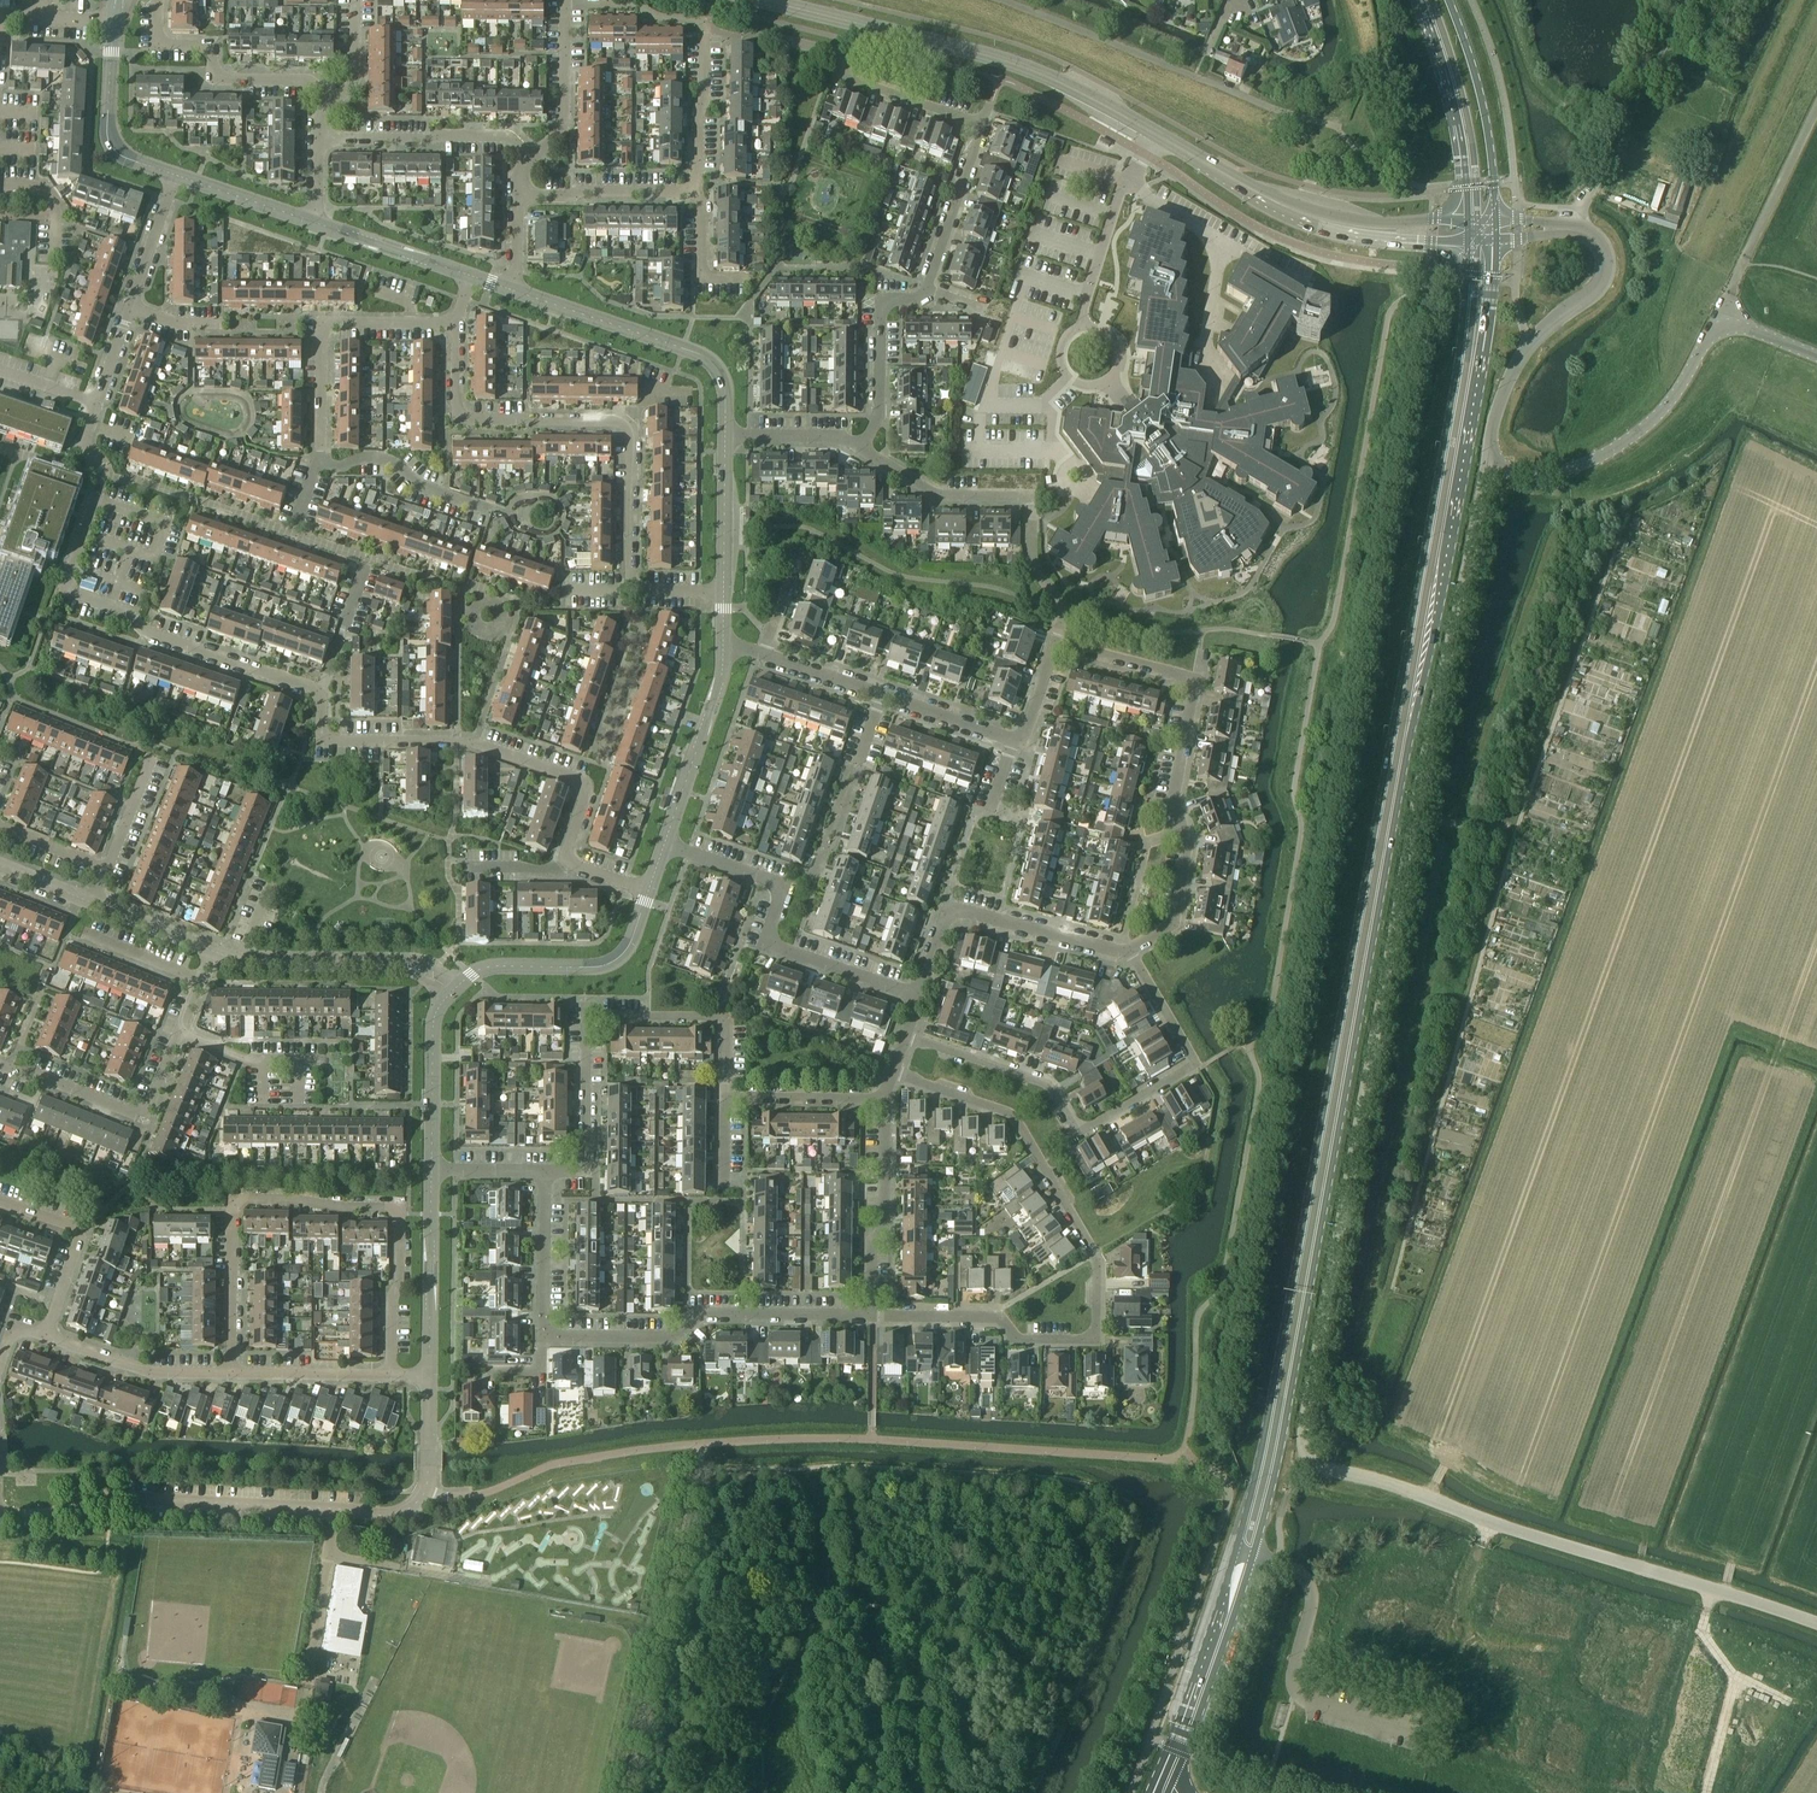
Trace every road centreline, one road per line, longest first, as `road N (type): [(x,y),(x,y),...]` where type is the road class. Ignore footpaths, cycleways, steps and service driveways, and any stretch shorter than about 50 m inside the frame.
road 1 (unclassified): [(1816,1623),(1315,1462),(1301,1444),(1485,465)]
road 2 (secondary): [(1471,342),(1277,1412),(1231,1600),(1160,1791)]
road 3 (residential): [(893,1073),(1010,1115),(1095,1256),(1097,1333),(1017,1339),(997,1318),(870,1317)]
road 4 (unclassified): [(0,1517),(42,1516),(114,1497),(404,1512),(428,1481),(429,1372)]
road 5 (residential): [(724,590),(630,589),(629,424),(460,415),(456,323)]
road 6 (residential): [(229,1374),(233,1209),(245,1204),(401,1210),(393,1374)]
road 7 (residential): [(320,694),(144,632),(132,616),(64,588),(102,475),(84,442),(93,404)]
road 8 (residential): [(905,1033),(1050,1084),(1075,1124),(1087,1130),(1195,1066),(1127,952)]
road 9 (tertiary): [(1159,135),(1007,61),(761,0)]
road 10 (residential): [(544,1171),(583,1172),(586,1015),(726,1017),(724,1097)]
road 11 (unclassified): [(1485,465),(1548,473),(1605,454),(1669,400),(1708,333),(1724,322),(1816,355)]
road 12 (residential): [(567,859),(587,792),(581,779),(456,743),(320,743),(320,694)]
road 13 (residential): [(1052,645),(1060,603),(1028,553),(1029,496),(931,492),(861,448)]
road 14 (residential): [(917,997),(769,943),(781,896),(776,882),(664,843)]
road 15 (residential): [(870,1317),(705,1313),(673,1338),(542,1336)]
road 16 (residential): [(926,291),(982,125),(849,79)]
road 17 (residential): [(695,190),(703,20),(652,17),(638,4),(564,2)]
road 18 (residential): [(1127,952),(1173,924),(1187,845),(1175,797),(1196,682)]
road 19 (unclassified): [(726,437),(726,389),(701,355),(512,290)]
road 20 (unclassified): [(1485,465),(1499,401),(1520,355),(1604,275),(1599,244),(1577,231)]
road 21 (residential): [(917,997),(950,912),(1127,952)]
road 22 (residential): [(320,463),(326,323),(456,323)]
road 23 (unclassified): [(450,992),(495,966),(614,963),(630,944),(648,891)]
road 24 (residential): [(334,102),(306,80),(218,79),(207,46),(161,45),(158,0)]
road 25 (unclassified): [(450,992),(414,968),(251,963),(210,950)]
road 26 (residential): [(0,1067),(136,1114),(147,1111),(180,1032)]
road 27 (secondary): [(1491,220),(1488,128),(1450,0)]
road 28 (secondary): [(1420,0),(1455,121),(1469,219)]
road 29 (residential): [(870,1317),(871,1245),(884,1223),(883,1101)]
road 30 (residential): [(528,161),(508,137),(320,137)]
road 31 (unclassified): [(664,843),(724,647)]
road 32 (residential): [(861,448),(879,419),(881,301),(924,298),(926,291)]
road 33 (unclassified): [(429,1372),(430,1171)]
road 34 (residential): [(0,1203),(84,1235),(48,1335)]
road 35 (unclassified): [(175,175),(110,145),(112,22)]
road 36 (residential): [(229,1374),(154,1375),(48,1335)]
road 37 (unclassified): [(430,1171),(433,1019),(450,992)]
road 38 (residential): [(489,510),(419,485),(384,459),(320,463)]
road 39 (residential): [(516,194),(695,190)]
road 40 (track): [(1742,265),(1816,108)]
road 41 (residential): [(528,161),(564,117),(564,2)]
road 42 (unclassified): [(470,276),(313,222)]
road 43 (residential): [(542,1336),(544,1171)]
road 44 (residential): [(393,1374),(229,1374)]
road 45 (residential): [(724,1097),(883,1101)]
road 46 (unclassified): [(724,590),(726,437)]
road 47 (residential): [(1196,682),(1052,645)]
road 48 (unclassified): [(313,222),(175,175)]
road 49 (residential): [(1013,740),(881,694)]
road 50 (residential): [(130,307),(175,175)]
road 51 (residential): [(320,694),(364,563)]
road 52 (residential): [(861,448),(840,437),(726,437)]
road 53 (residential): [(743,278),(702,277),(695,190)]
road 54 (unclassified): [(210,950),(91,903)]
road 55 (residential): [(180,1032),(244,1058),(299,1062)]
road 56 (residential): [(105,868),(152,756)]
road 57 (residential): [(881,694),(766,656)]

